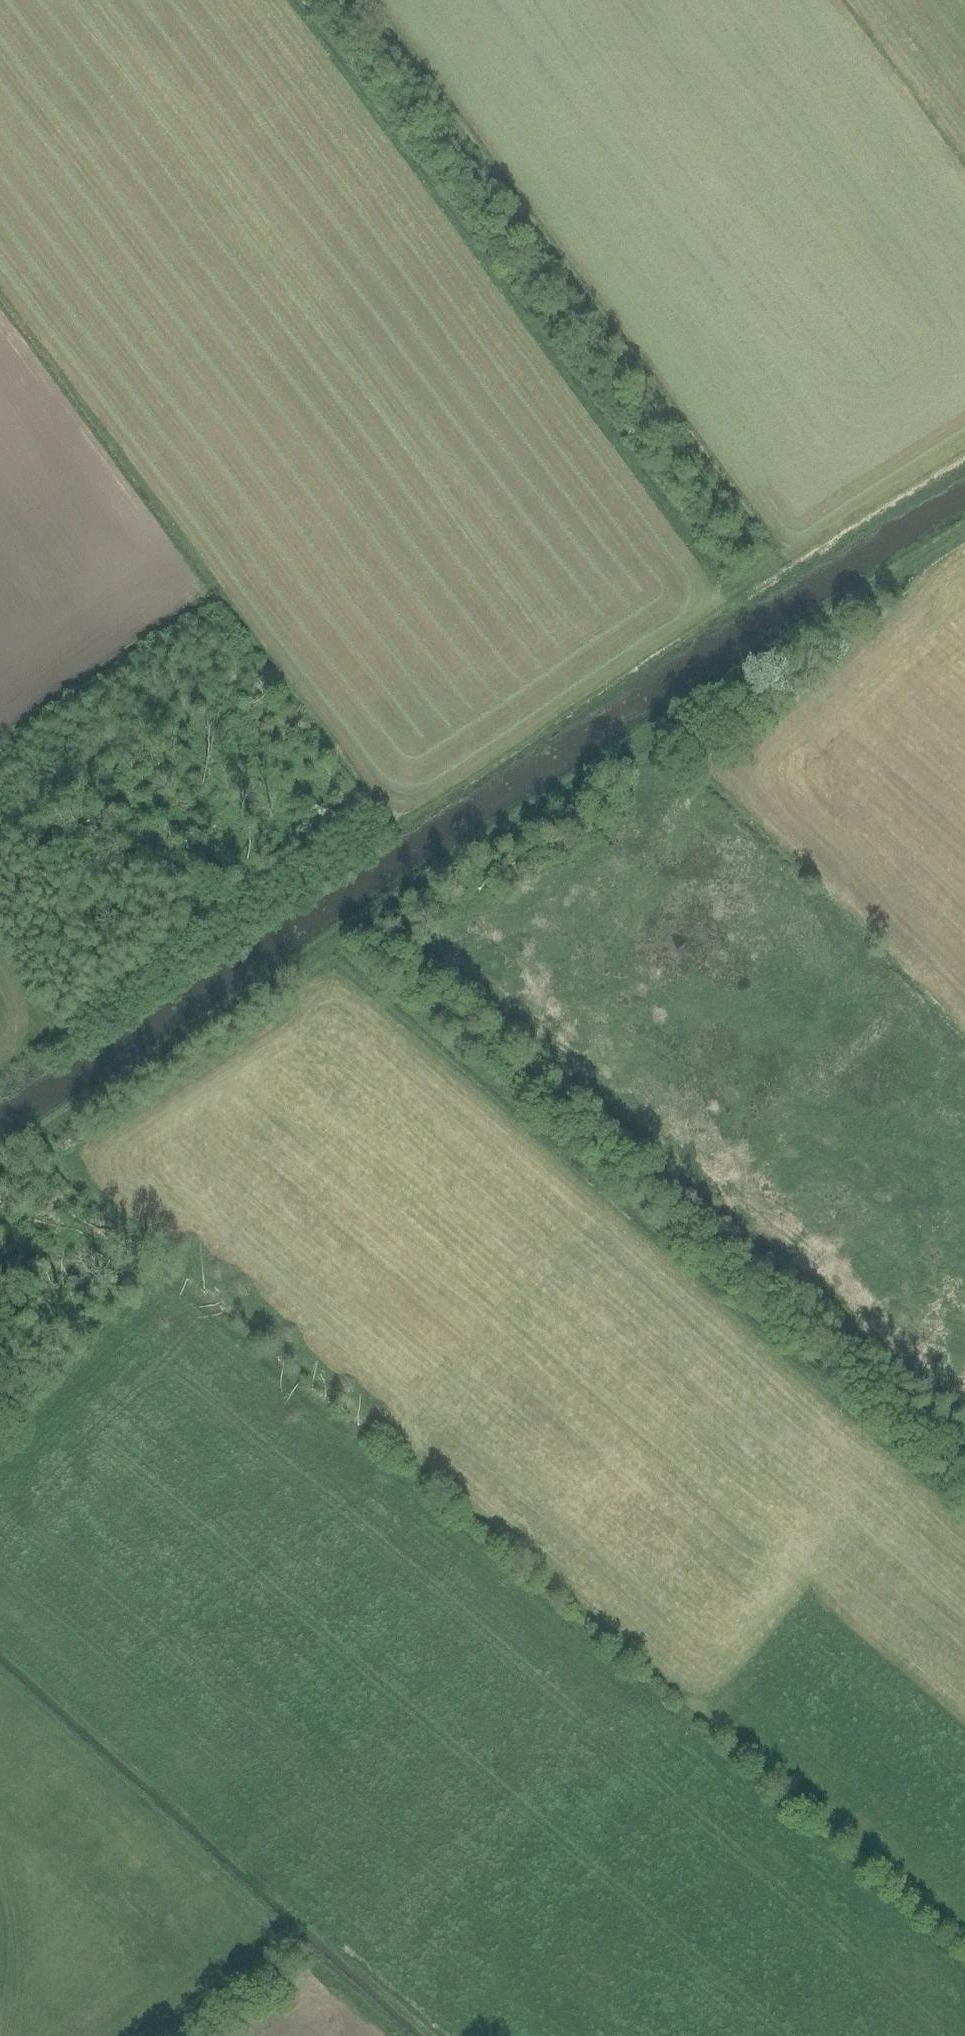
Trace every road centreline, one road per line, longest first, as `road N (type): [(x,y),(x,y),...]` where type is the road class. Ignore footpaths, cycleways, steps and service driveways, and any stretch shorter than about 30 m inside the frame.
road 1 (track): [(0,1158),(743,665),(964,527)]
road 2 (track): [(0,2019),(10,1966),(0,1893)]

